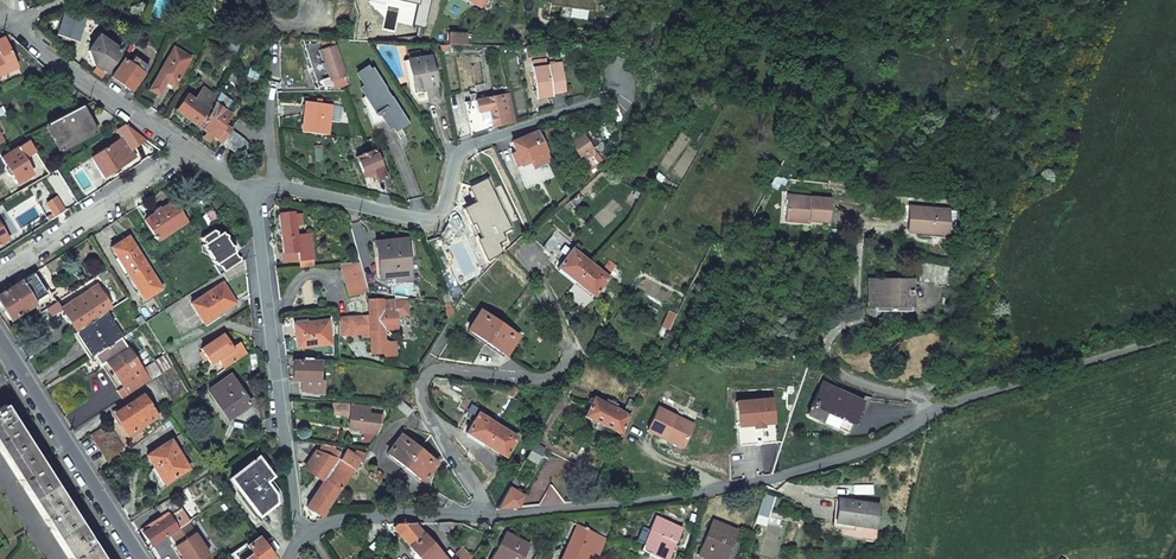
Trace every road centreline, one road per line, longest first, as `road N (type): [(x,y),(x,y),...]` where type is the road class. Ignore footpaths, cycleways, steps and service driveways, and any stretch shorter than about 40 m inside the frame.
road 1 (residential): [(483,516),(677,497),(772,479),(856,454),(971,397),(1175,335)]
road 2 (residential): [(516,244),(570,347),(569,364),(547,379),(437,367),(419,386),(422,403),(479,489),(483,516)]
road 3 (residential): [(273,183),(430,217),(444,205),(463,152),(596,102),(623,86),(628,59)]
road 4 (residential): [(299,538),(255,194)]
road 5 (residential): [(0,342),(138,558)]
road 6 (residential): [(190,152),(0,22)]
road 7 (residential): [(0,271),(190,152)]
road 8 (residential): [(299,538),(362,516),(483,516)]

